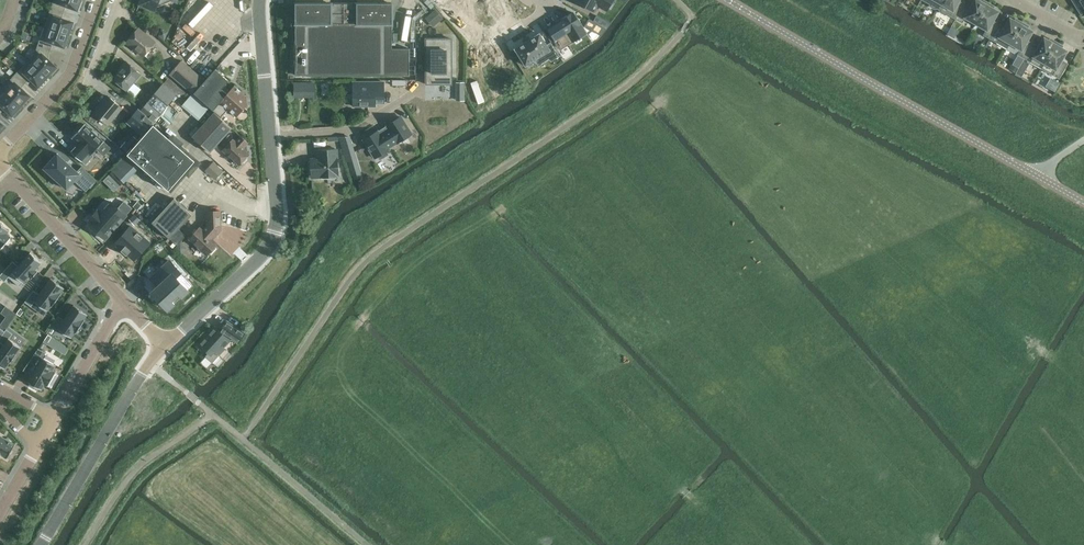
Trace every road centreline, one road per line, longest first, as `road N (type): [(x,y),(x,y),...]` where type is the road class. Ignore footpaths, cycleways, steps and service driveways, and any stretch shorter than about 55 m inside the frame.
road 1 (tertiary): [(1034,174),(728,0)]
road 2 (tertiary): [(168,346),(270,243),(272,138)]
road 3 (tertiary): [(44,544),(115,418),(168,346)]
road 4 (residential): [(99,0),(65,82),(0,151)]
road 5 (residential): [(127,305),(11,177)]
road 6 (residential): [(272,138),(354,129),(419,91)]
road 7 (tertiary): [(272,138),(262,0)]
road 8 (residential): [(56,417),(127,305)]

